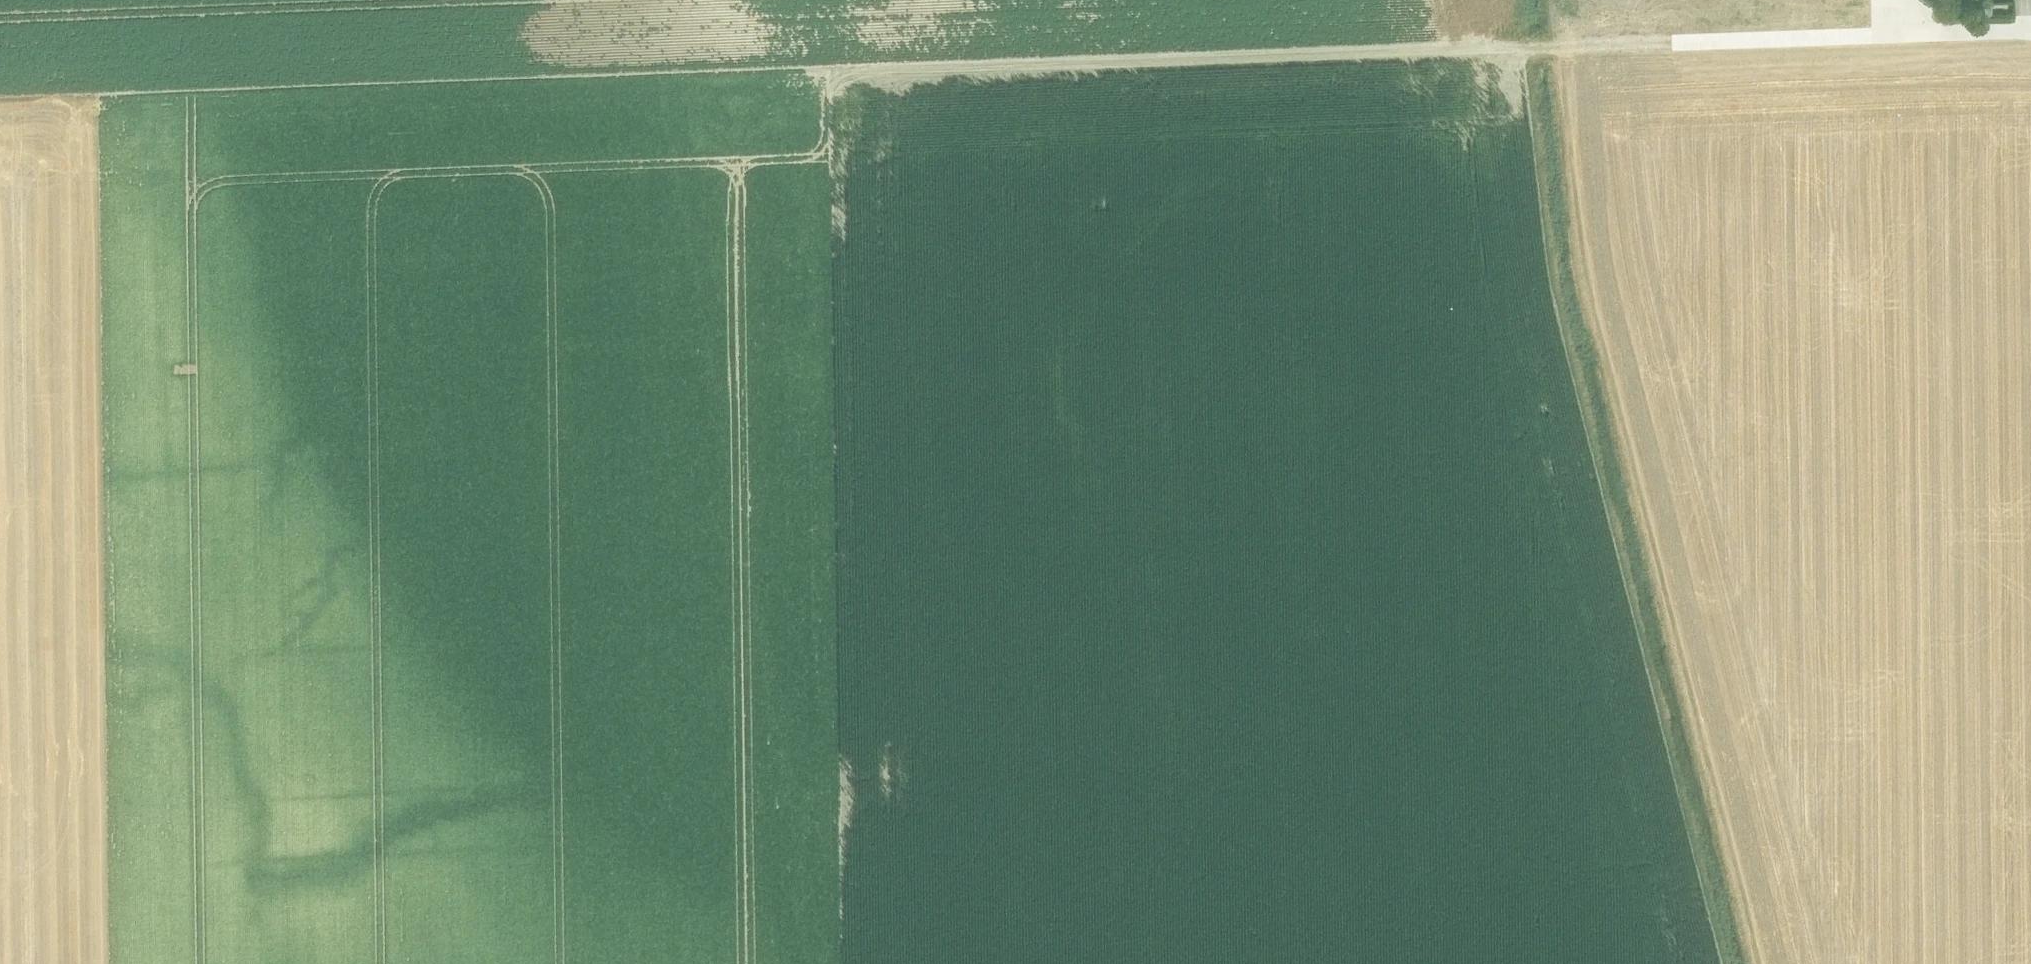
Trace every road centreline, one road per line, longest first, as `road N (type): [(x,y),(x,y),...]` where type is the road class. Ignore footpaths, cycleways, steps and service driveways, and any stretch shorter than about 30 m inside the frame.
road 1 (track): [(1538,46),(1895,35)]

